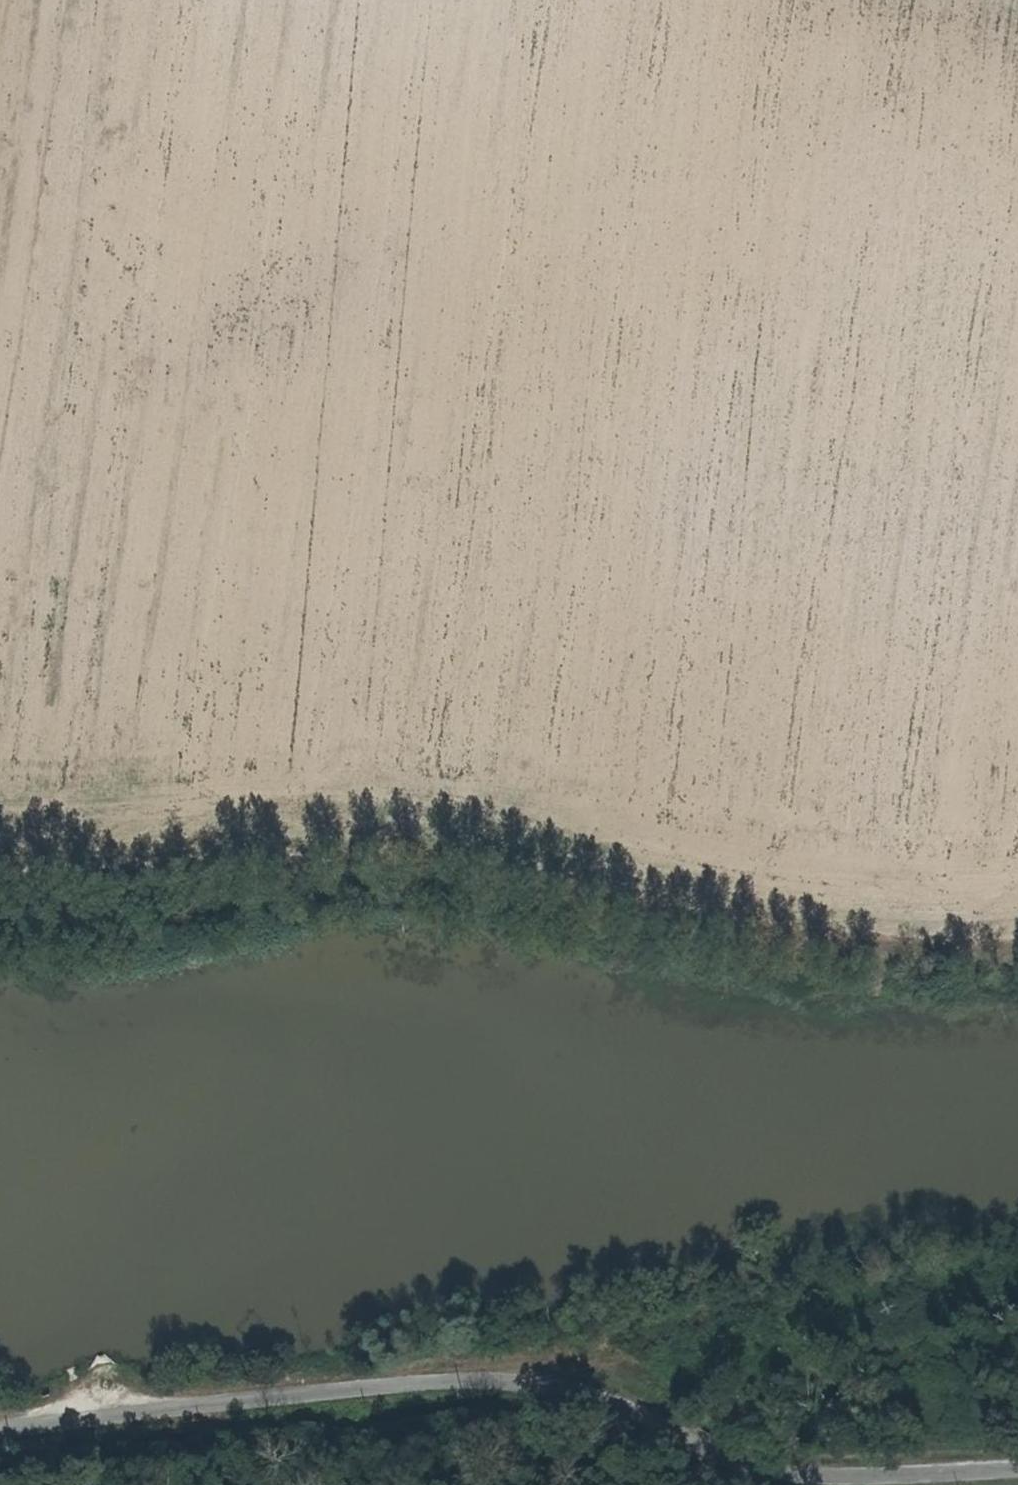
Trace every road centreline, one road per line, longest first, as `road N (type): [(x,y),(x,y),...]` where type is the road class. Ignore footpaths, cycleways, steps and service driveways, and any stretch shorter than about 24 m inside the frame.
road 1 (unclassified): [(1017,1466),(750,1467),(619,1388),(429,1389),(0,1436)]

